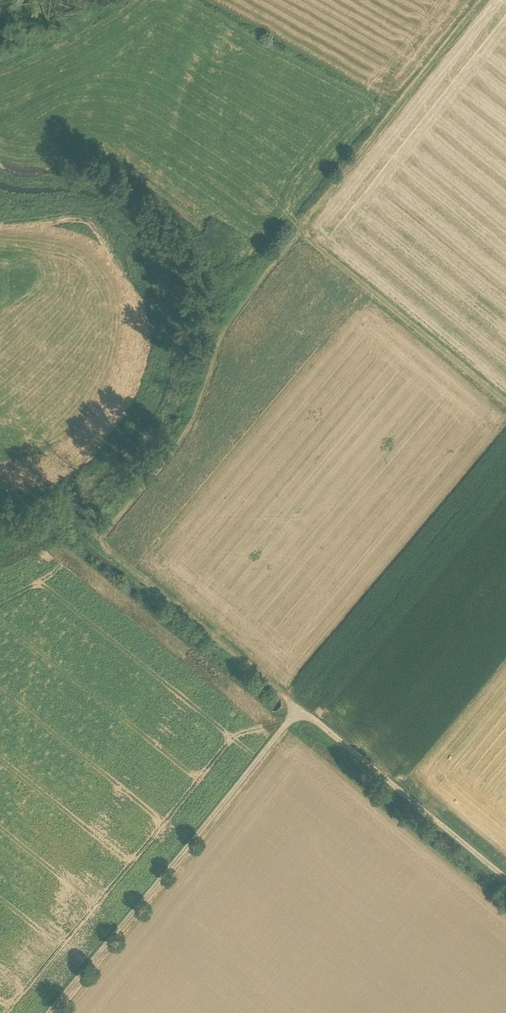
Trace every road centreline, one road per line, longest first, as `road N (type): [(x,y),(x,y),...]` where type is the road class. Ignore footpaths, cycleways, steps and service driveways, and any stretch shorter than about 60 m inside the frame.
road 1 (track): [(291,226),(212,318),(164,447),(88,532),(281,692)]
road 2 (track): [(48,1012),(296,705)]
road 3 (track): [(291,226),(475,0)]
road 4 (track): [(291,226),(505,406)]
road 5 (track): [(296,705),(505,877)]

